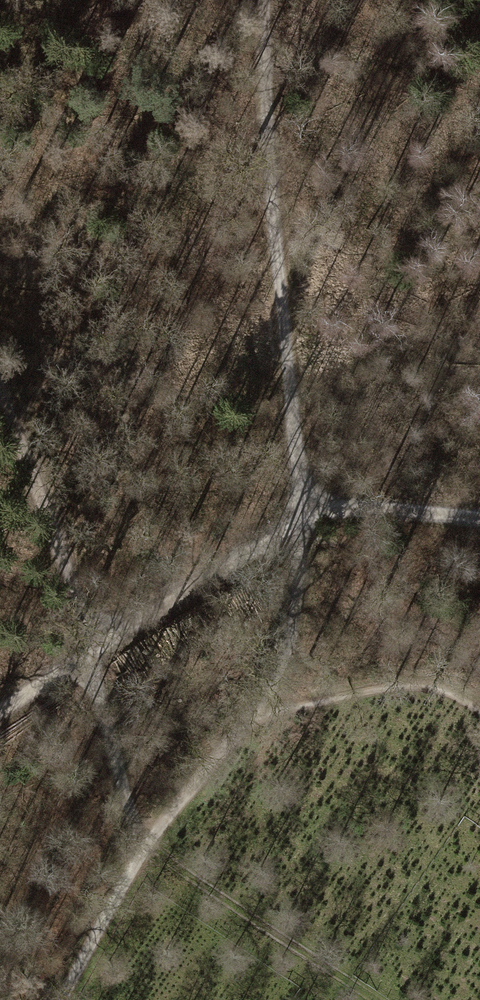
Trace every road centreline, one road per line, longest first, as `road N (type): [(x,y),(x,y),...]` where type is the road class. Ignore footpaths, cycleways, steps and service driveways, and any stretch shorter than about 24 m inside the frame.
road 1 (track): [(269,0),(276,228),(307,515)]
road 2 (track): [(252,722),(141,850),(60,999)]
road 3 (track): [(0,391),(71,589),(108,641)]
road 4 (track): [(108,641),(307,515)]
road 5 (track): [(307,515),(296,610),(252,722)]
road 6 (track): [(89,653),(141,850)]
road 7 (track): [(307,515),(338,508),(479,517)]
road 8 (track): [(0,718),(108,641)]

